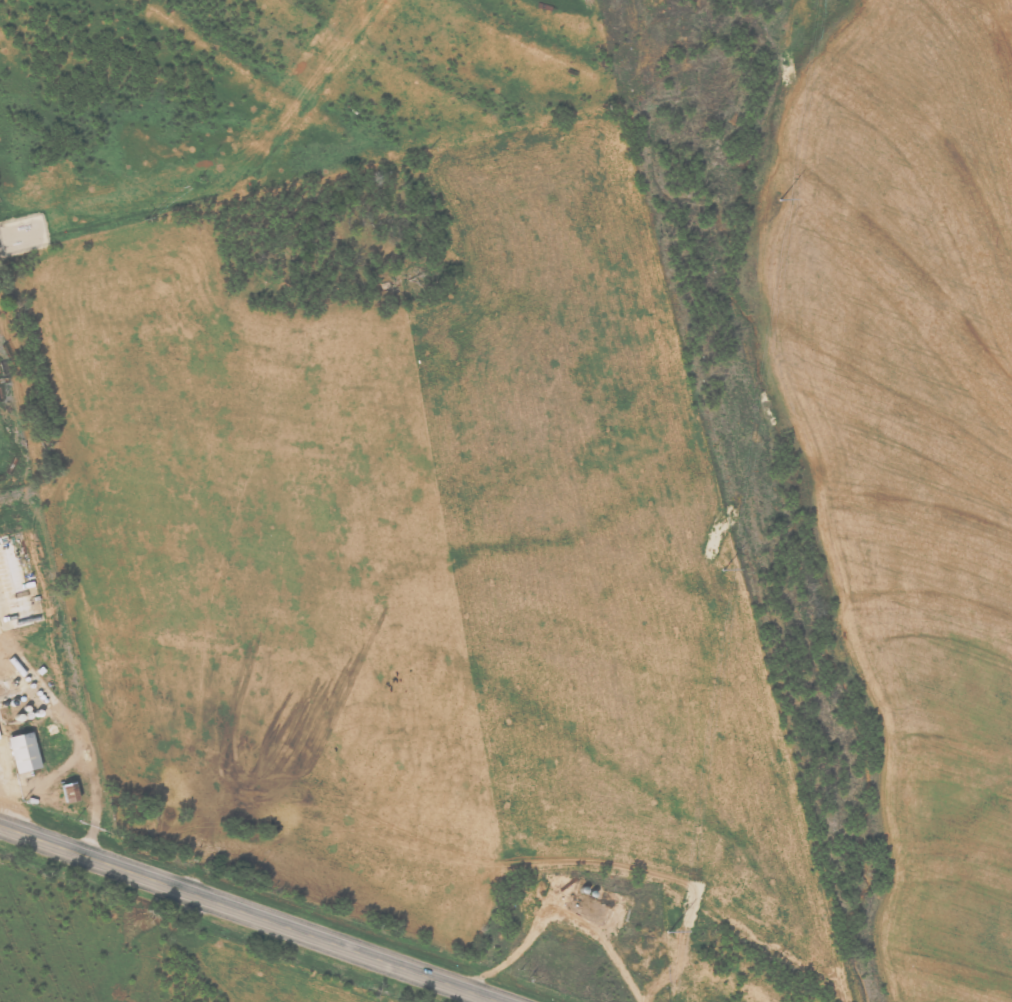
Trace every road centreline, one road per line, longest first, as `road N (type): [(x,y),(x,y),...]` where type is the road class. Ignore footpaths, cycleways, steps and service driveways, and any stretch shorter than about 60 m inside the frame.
road 1 (primary): [(475,997),(0,827)]

